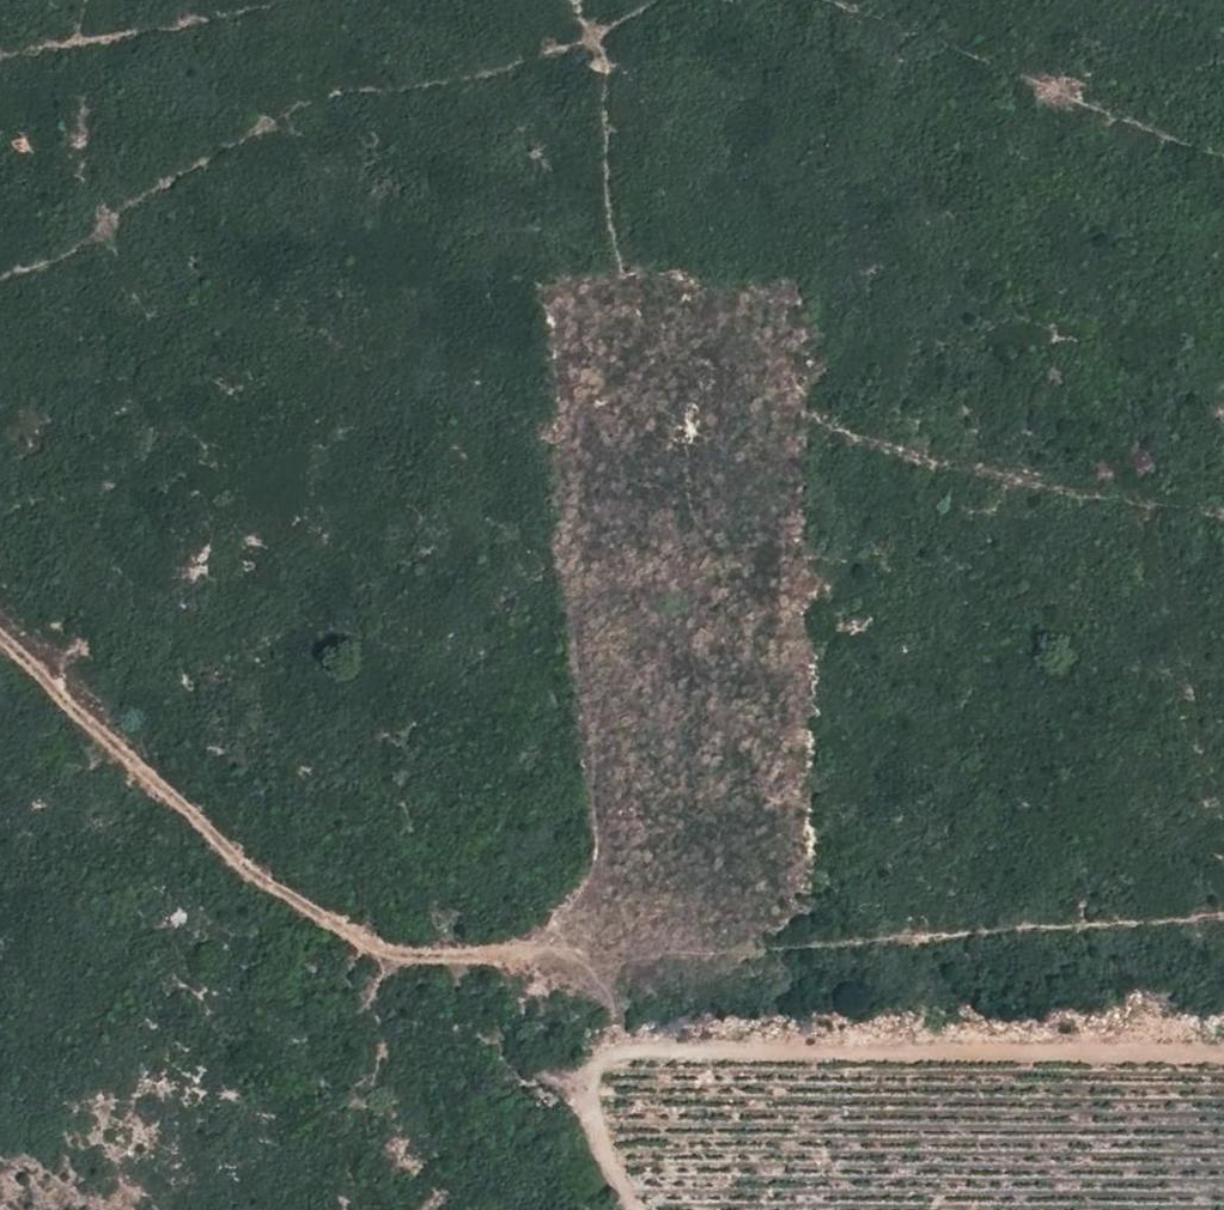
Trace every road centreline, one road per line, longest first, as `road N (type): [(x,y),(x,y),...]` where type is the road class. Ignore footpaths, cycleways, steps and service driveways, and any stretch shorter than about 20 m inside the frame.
road 1 (track): [(0,646),(244,863),(320,915),(392,952),(542,953)]

